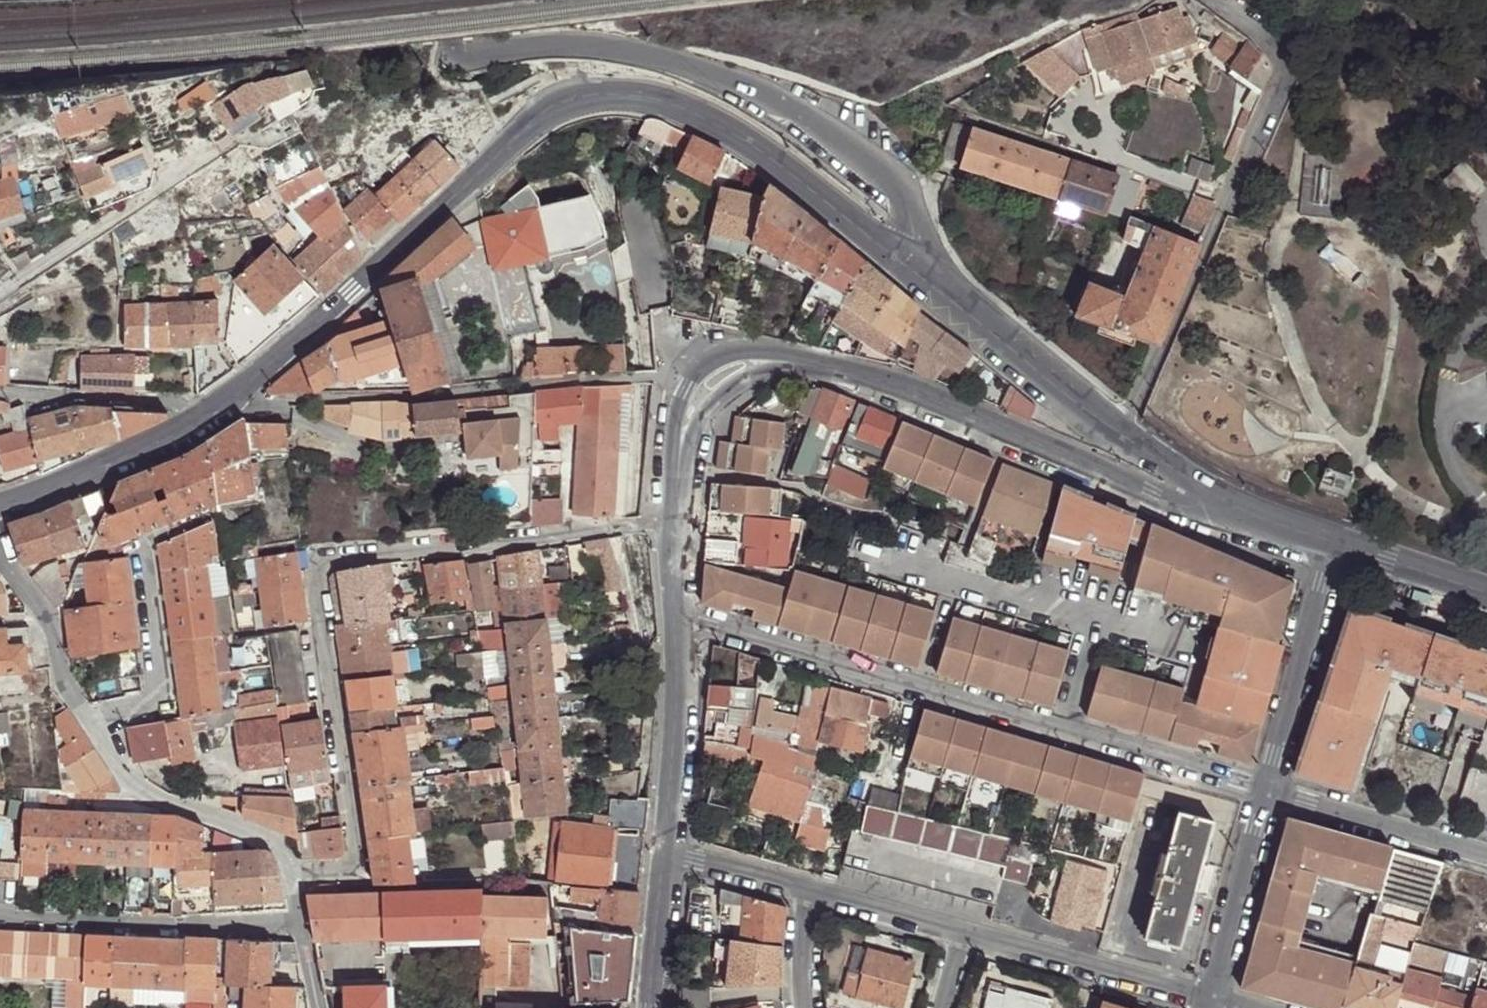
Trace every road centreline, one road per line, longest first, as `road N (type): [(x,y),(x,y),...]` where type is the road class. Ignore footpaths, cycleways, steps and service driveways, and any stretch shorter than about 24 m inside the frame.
road 1 (residential): [(213,408),(529,125),(563,103),(620,89),(667,96),(725,130),(905,265)]
road 2 (residential): [(292,881),(355,872),(360,851),(316,602),(319,559),(674,519)]
road 3 (residential): [(674,617),(1272,791)]
road 4 (unclassified): [(905,265),(914,237),(904,196),(830,136),(756,95),(633,52),(584,45),(457,59),(450,54),(443,0)]
road 5 (residential): [(1126,442),(1277,74),(1280,56),(1268,38),(1211,0)]
road 6 (residential): [(1247,517),(1151,493),(925,395),(800,364)]
road 7 (residential): [(0,918),(299,924)]
road 8 (residential): [(93,723),(162,704),(140,546),(200,517)]
road 9 (residential): [(905,265),(1049,388),(1126,442)]
road 10 (residential): [(93,723),(127,781),(269,838),(287,856),(292,881)]
road 11 (residential): [(1213,1001),(965,934)]
road 12 (residential): [(1339,545),(1272,791)]
road 13 (residential): [(800,364),(734,352),(692,377),(675,424),(676,497)]
road 14 (residential): [(674,617),(676,773),(666,855)]
road 15 (residential): [(0,504),(213,408)]
road 16 (residential): [(1272,791),(1486,856)]
road 17 (residential): [(1272,791),(1213,1001)]
road 18 (unclassified): [(0,397),(213,408)]
road 19 (residential): [(676,497),(696,428),(711,407),(745,379),(800,364)]
road 20 (residential): [(965,934),(809,892)]
road 21 (residential): [(1486,593),(1339,545)]
road 22 (residential): [(666,855),(648,1007)]
road 23 (residential): [(809,892),(666,855)]
road 24 (residential): [(1126,442),(1247,517)]

